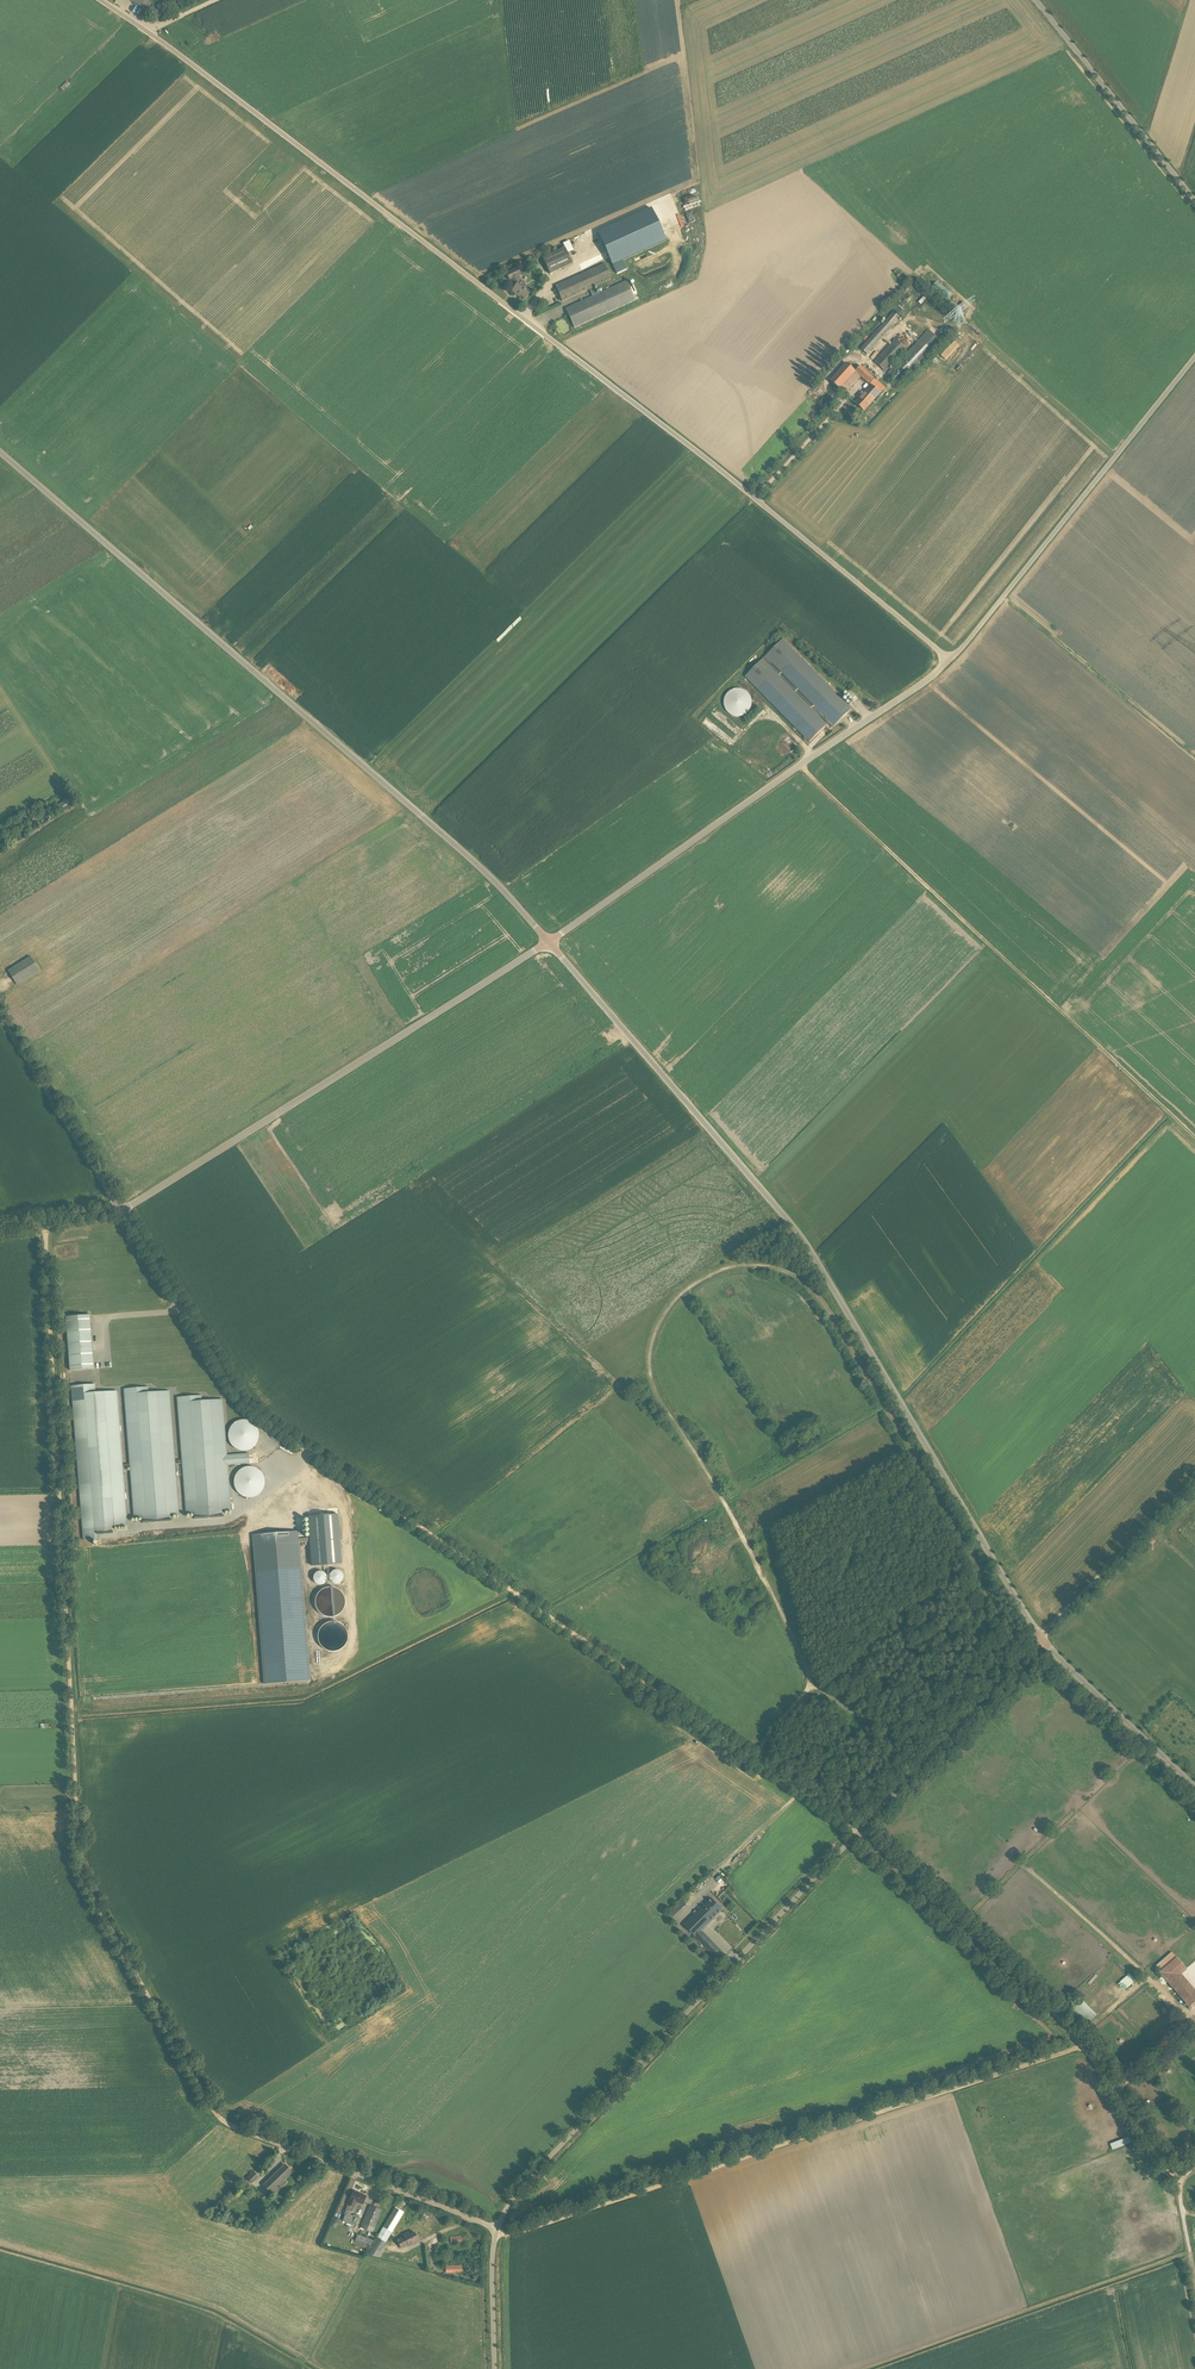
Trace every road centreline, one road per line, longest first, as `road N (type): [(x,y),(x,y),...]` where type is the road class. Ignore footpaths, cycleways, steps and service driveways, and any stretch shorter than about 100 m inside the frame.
road 1 (track): [(326,1462),(802,1792),(932,1899),(1082,2044)]
road 2 (track): [(220,2117),(81,1873),(45,1223)]
road 3 (unclassified): [(1042,1639),(809,1250),(549,942)]
road 4 (unclassified): [(755,499),(100,0)]
road 5 (unclassified): [(499,2230),(529,2181),(1042,1639)]
road 6 (unclassified): [(549,942),(462,851),(0,452)]
road 7 (track): [(499,2230),(542,2226),(1082,2044)]
road 8 (track): [(952,1704),(927,1722),(885,1725),(854,1714),(814,1683),(752,1552),(657,1395),(653,1342),(669,1308),(696,1283)]
road 9 (track): [(696,1283),(745,1266),(790,1273),(818,1295),(864,1365),(981,1571),(985,1629),(952,1704)]
road 10 (track): [(1194,1137),(800,765)]
road 11 (unclassified): [(549,942),(121,1210)]
road 12 (unclassified): [(949,661),(549,942)]
road 13 (unclassified): [(949,661),(1194,359)]
road 14 (unclassified): [(121,1210),(242,1400),(326,1462)]
road 15 (unclassified): [(499,2230),(234,2129),(220,2117)]
road 16 (unclassified): [(1035,0),(1194,201)]
road 17 (unclassified): [(949,661),(755,499)]
road 18 (unclassified): [(121,1210),(0,1015)]
road 19 (track): [(1042,1639),(1194,1478)]
road 20 (unclassified): [(1194,1788),(1042,1639)]
road 21 (track): [(1082,2044),(1177,2179)]
road 22 (unclassified): [(495,2368),(499,2230)]
road 23 (unclassified): [(755,499),(843,404)]
road 24 (track): [(1099,678),(1003,598)]
road 25 (unclassified): [(0,1231),(121,1210)]

